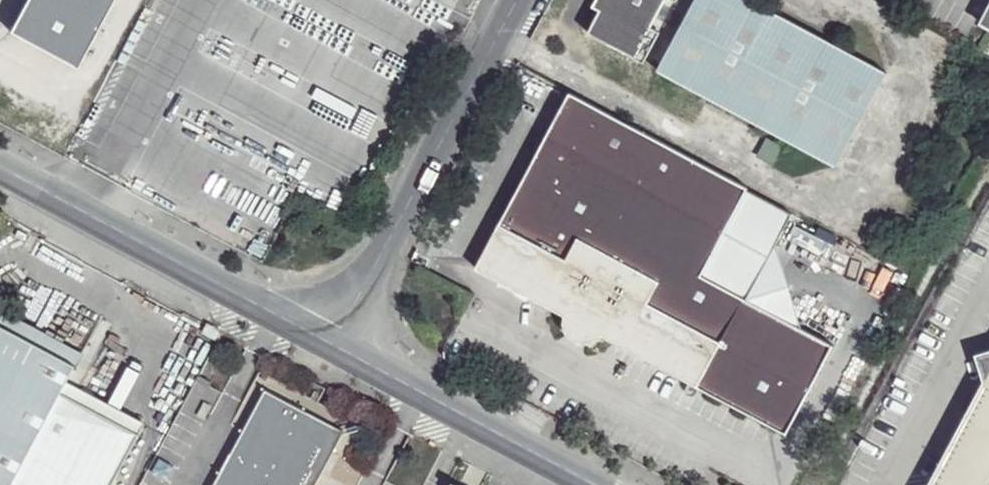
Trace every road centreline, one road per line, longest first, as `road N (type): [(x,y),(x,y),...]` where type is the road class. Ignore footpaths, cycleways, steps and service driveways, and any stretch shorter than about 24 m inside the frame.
road 1 (unclassified): [(0,159),(355,348)]
road 2 (unclassified): [(530,0),(355,348)]
road 3 (unclassified): [(355,348),(600,484)]

